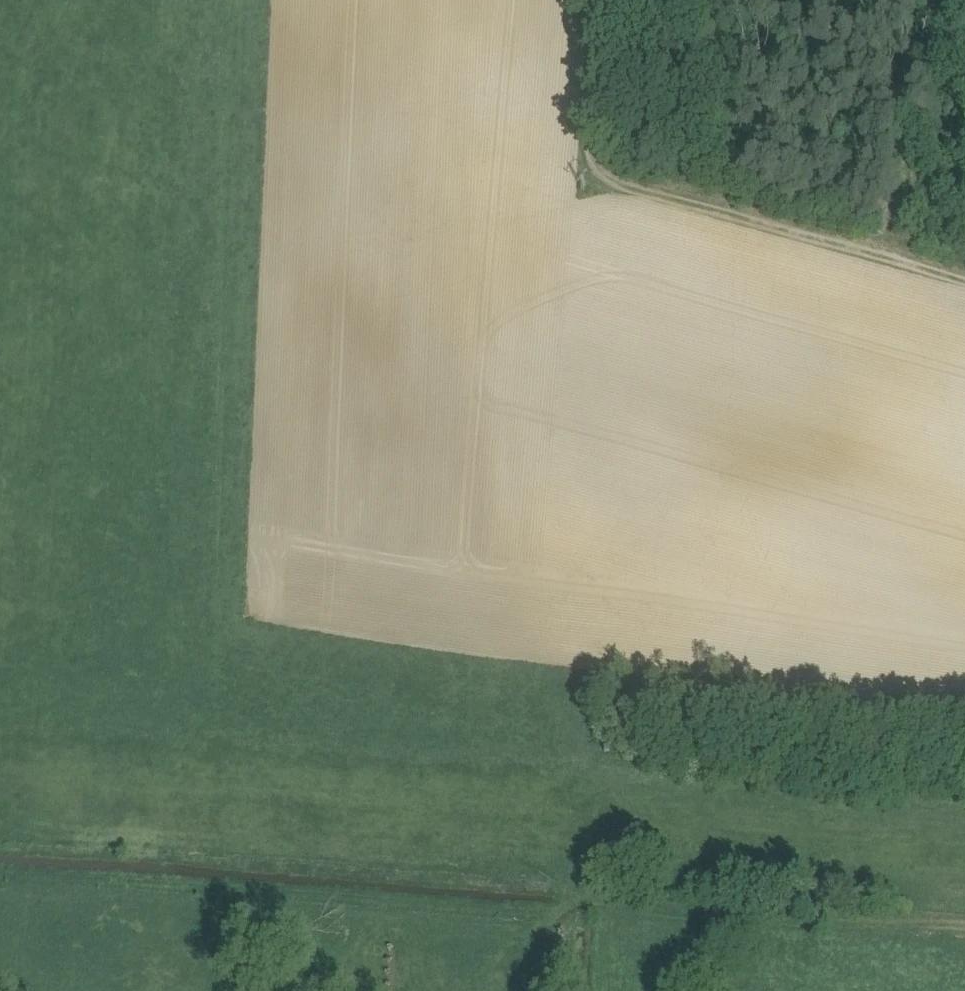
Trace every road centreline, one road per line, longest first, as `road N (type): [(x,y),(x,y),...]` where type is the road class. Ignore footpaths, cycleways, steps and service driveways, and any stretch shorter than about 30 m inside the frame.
road 1 (track): [(964,931),(0,881)]
road 2 (track): [(595,0),(584,170),(964,281)]

